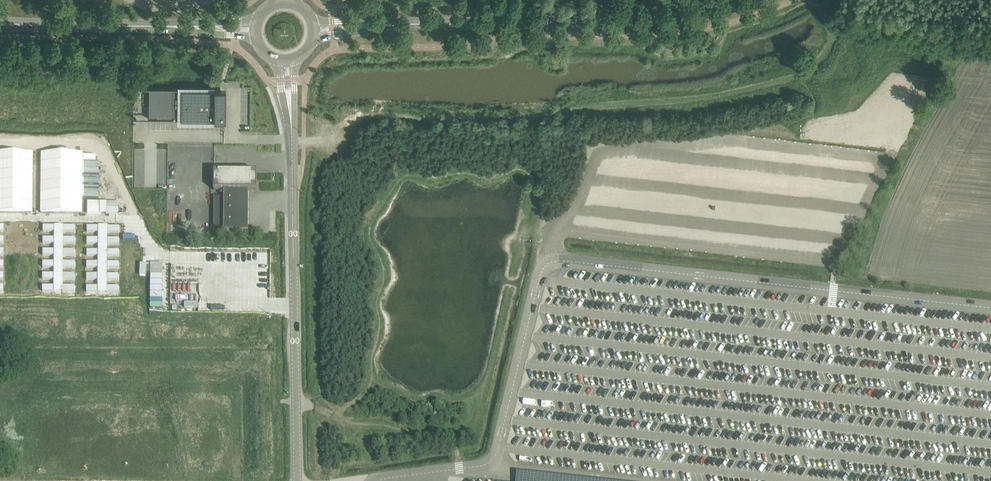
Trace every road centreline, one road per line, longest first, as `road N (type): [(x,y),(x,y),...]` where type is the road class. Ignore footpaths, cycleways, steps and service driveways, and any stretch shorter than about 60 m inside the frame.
road 1 (secondary): [(362,26),(655,21),(755,0)]
road 2 (unclassified): [(299,480),(289,101)]
road 3 (secondary): [(0,24),(208,28)]

